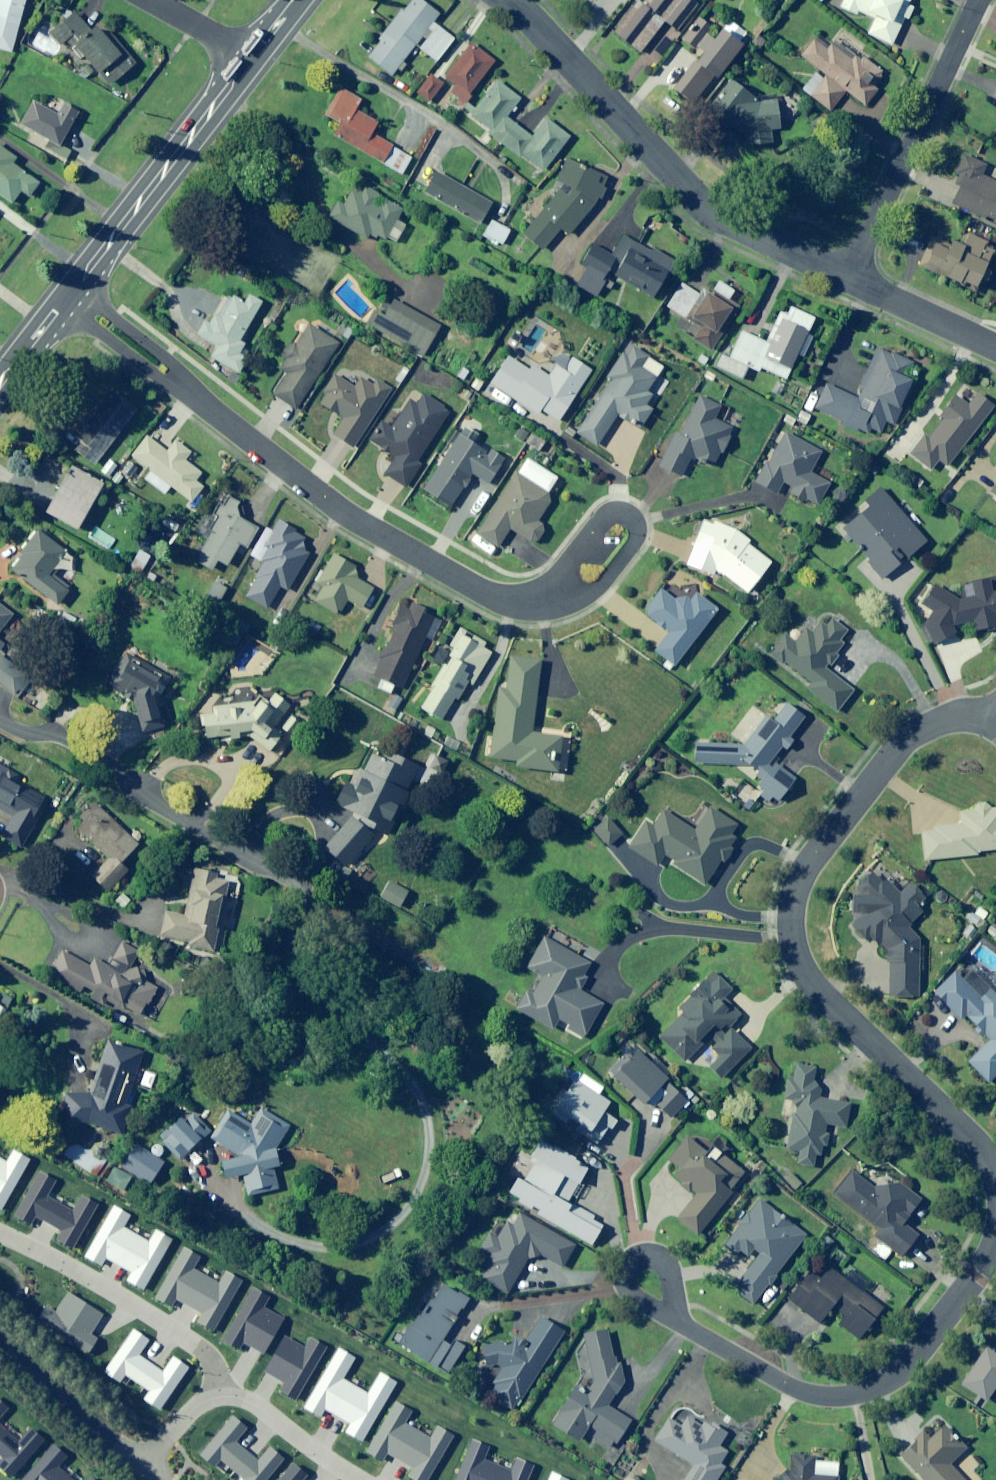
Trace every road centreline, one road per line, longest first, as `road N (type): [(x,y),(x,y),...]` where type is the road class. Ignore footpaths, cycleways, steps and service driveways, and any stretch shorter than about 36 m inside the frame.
road 1 (residential): [(995,1181),(977,1147),(819,991),(798,964),(792,935),(803,874),(901,740),(957,716),(995,711)]
road 2 (residential): [(552,590),(537,603),(497,600),(340,508),(68,296)]
road 3 (residential): [(854,276),(702,202),(510,0)]
road 4 (residential): [(674,1324),(800,1390),(867,1393),(893,1381),(988,1257),(995,1232)]
road 5 (residential): [(296,899),(281,874),(137,791),(110,763),(0,716)]
road 6 (residential): [(983,0),(854,276)]
road 7 (tertiary): [(68,296),(246,57)]
road 8 (residential): [(221,1393),(201,1339),(0,1227)]
road 9 (residential): [(552,590),(581,597),(599,589),(635,543),(635,519),(605,520),(575,562)]
road 10 (residential): [(145,1459),(0,1335)]
road 11 (residential): [(221,1393),(257,1405),(359,1479)]
road 12 (residential): [(995,343),(854,276)]
road 13 (residential): [(674,1324),(669,1267),(635,1259),(628,1272),(633,1298)]

